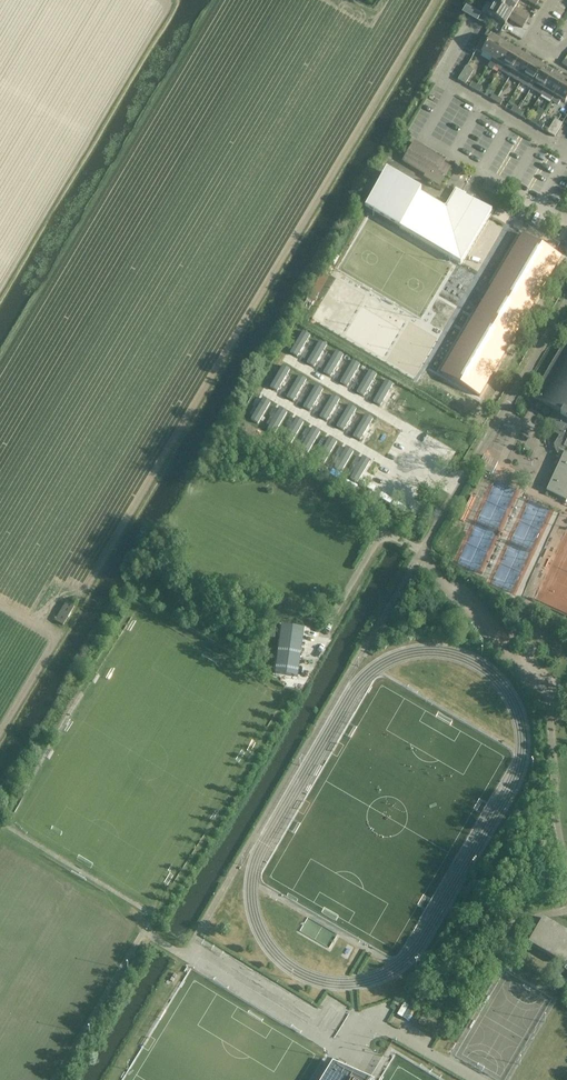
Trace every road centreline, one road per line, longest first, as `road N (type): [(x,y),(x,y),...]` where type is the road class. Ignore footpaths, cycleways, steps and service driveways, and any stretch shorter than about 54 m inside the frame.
road 1 (residential): [(566,153),(453,86),(422,135),(566,220)]
road 2 (unclassified): [(419,554),(566,305)]

